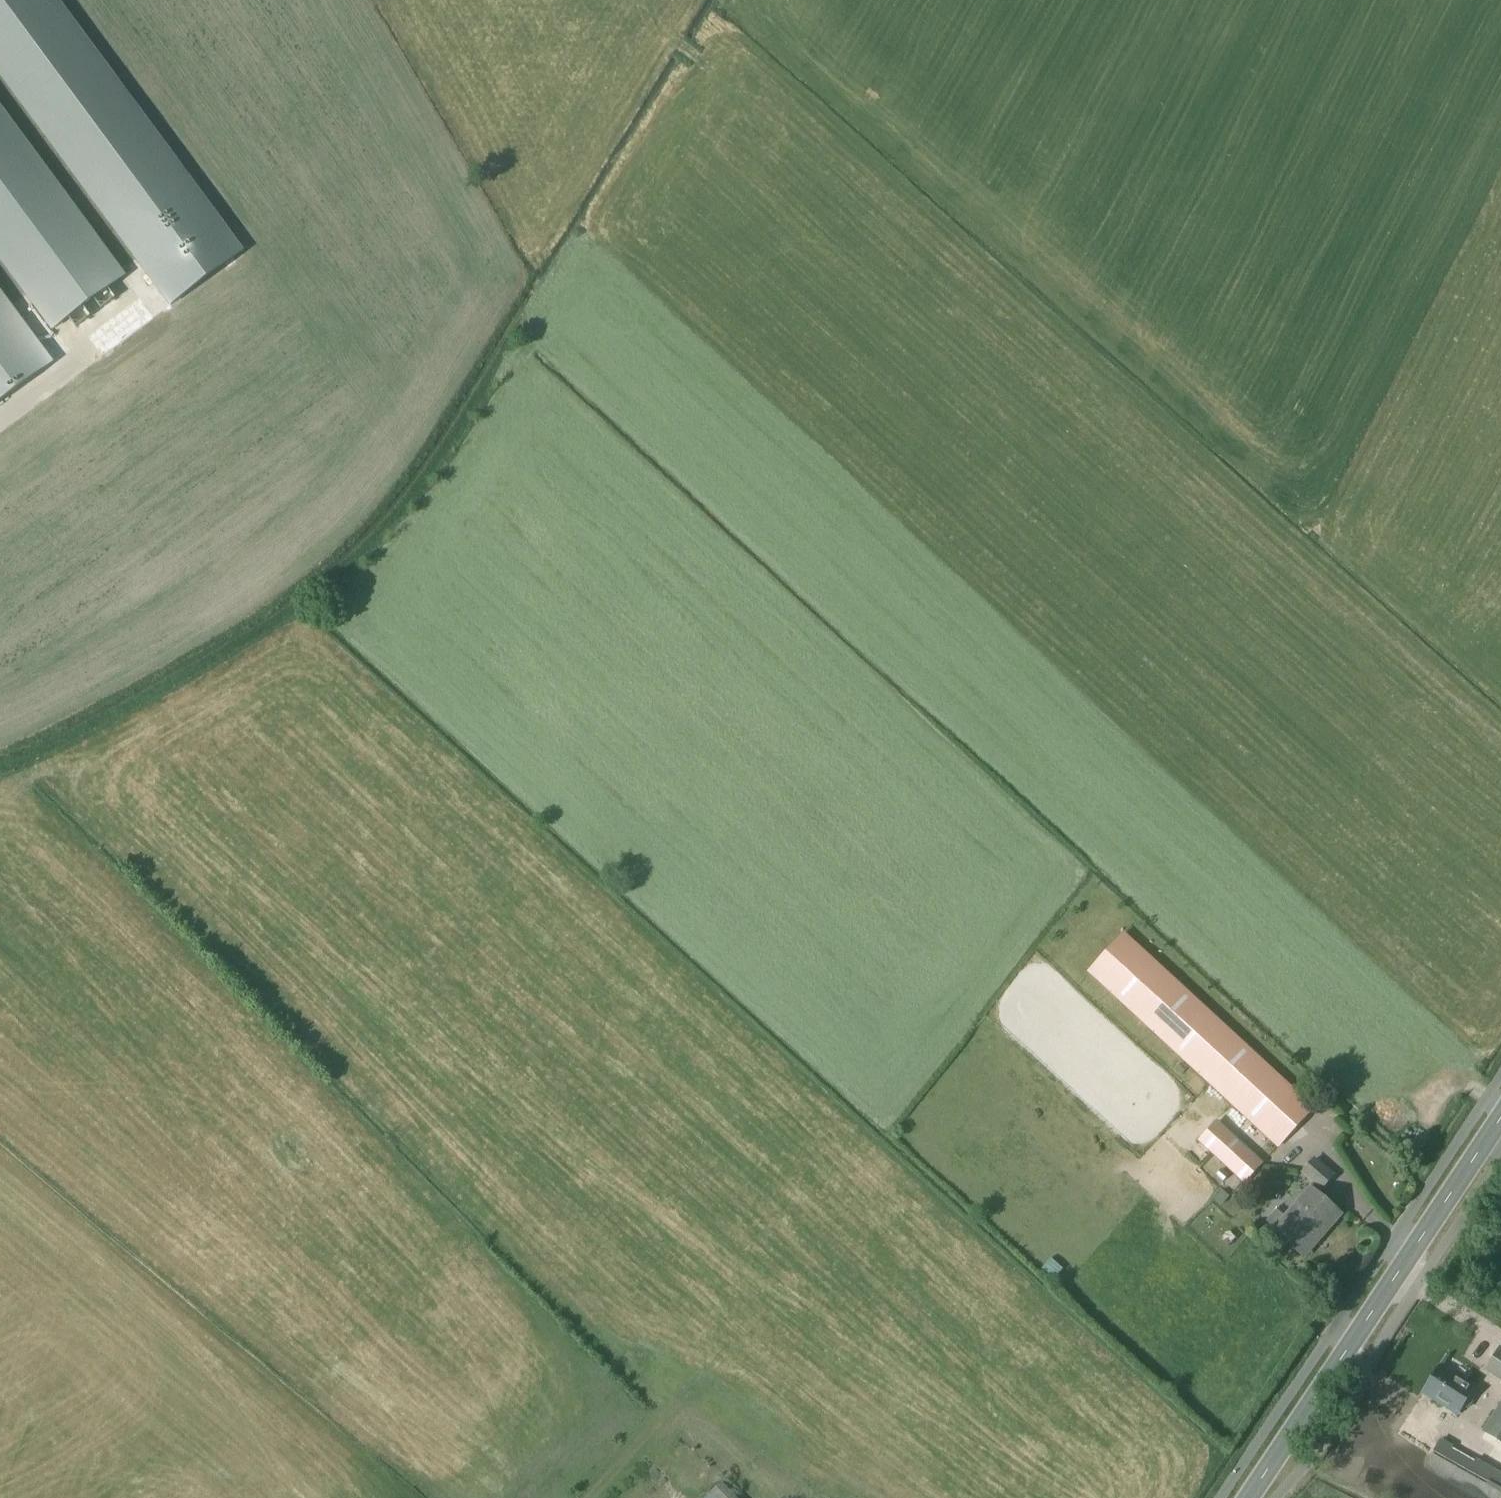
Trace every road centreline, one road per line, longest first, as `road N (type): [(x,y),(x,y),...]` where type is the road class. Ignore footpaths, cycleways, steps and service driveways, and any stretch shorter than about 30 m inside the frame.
road 1 (tertiary): [(1247,1497),(1500,1116)]

